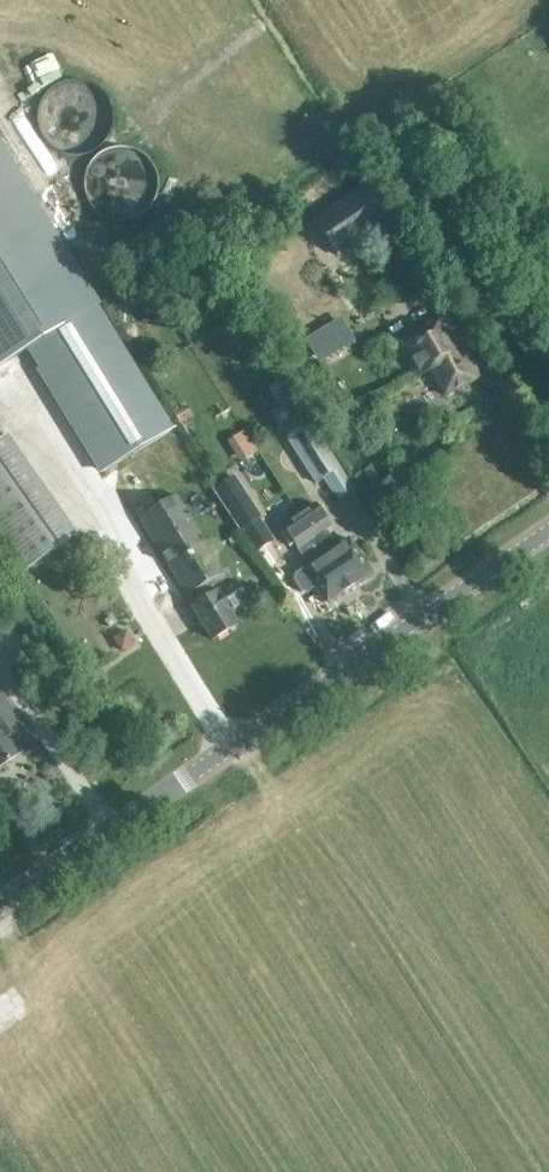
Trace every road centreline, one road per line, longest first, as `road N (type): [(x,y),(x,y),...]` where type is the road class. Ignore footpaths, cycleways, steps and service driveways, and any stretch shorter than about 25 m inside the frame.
road 1 (tertiary): [(0,908),(548,530)]

